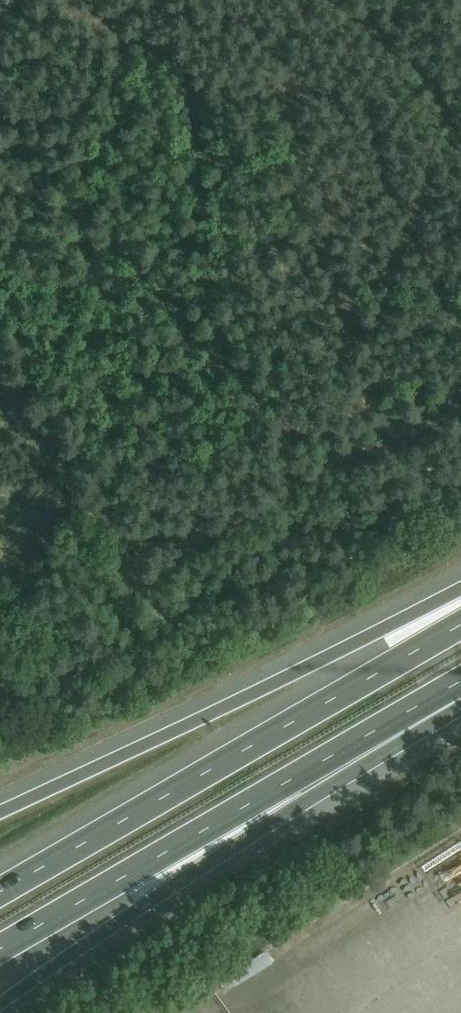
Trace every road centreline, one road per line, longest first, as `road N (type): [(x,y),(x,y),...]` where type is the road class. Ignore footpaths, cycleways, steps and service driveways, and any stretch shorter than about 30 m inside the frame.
road 1 (motorway): [(0,1005),(460,684)]
road 2 (motorway): [(0,950),(460,682)]
road 3 (motorway): [(460,625),(0,892)]
road 4 (motorway): [(460,594),(0,812)]

